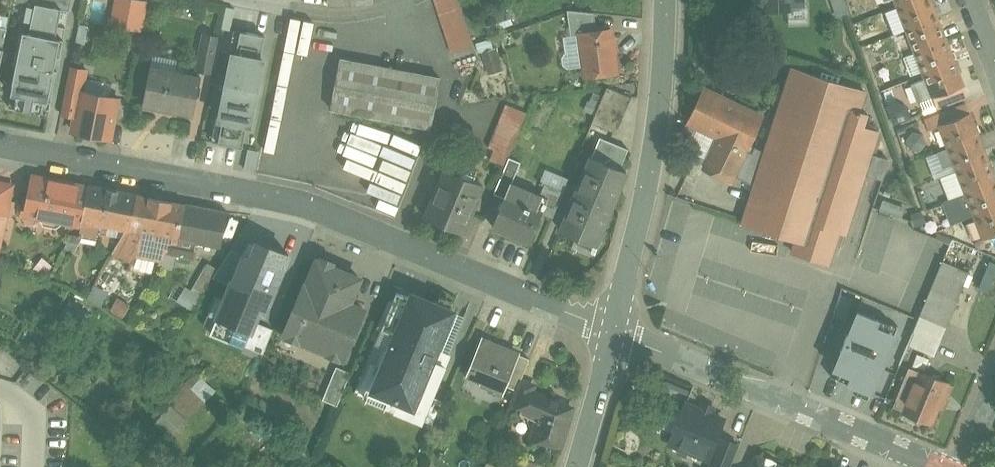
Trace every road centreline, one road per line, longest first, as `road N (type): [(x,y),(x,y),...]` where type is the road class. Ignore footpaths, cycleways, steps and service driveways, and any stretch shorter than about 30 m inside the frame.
road 1 (residential): [(0,143),(315,207),(613,329)]
road 2 (residential): [(613,329),(937,466)]
road 3 (secondary): [(662,0),(658,108),(613,329)]
road 4 (secondary): [(613,329),(577,466)]

